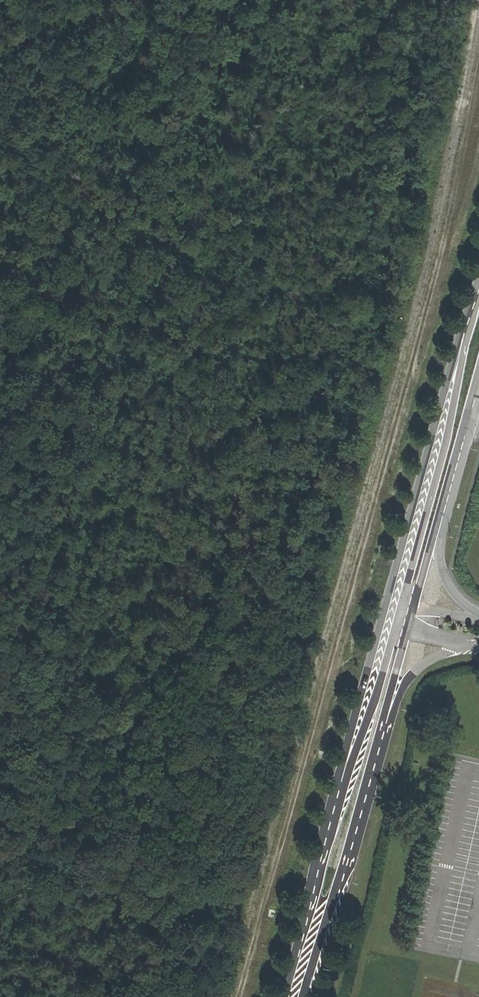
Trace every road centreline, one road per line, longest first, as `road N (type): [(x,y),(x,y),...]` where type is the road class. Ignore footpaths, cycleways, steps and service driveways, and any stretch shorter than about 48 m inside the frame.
road 1 (secondary): [(478,291),(316,876),(295,996)]
road 2 (secondary): [(297,996),(339,891),(478,378)]

